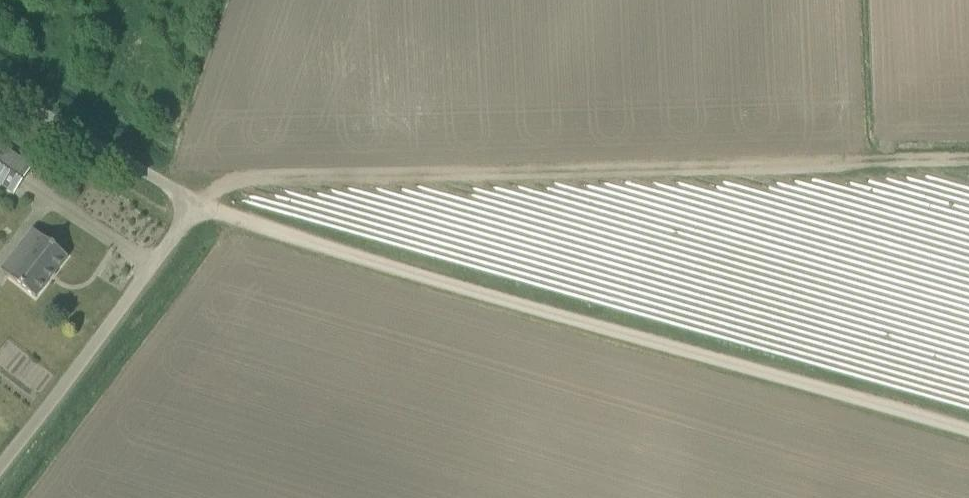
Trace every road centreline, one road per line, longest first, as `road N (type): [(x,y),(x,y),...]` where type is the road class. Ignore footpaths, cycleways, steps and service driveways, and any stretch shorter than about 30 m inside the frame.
road 1 (track): [(968,433),(196,205)]
road 2 (track): [(196,205),(218,185),(968,160)]
road 3 (unclassified): [(0,86),(196,205),(0,465)]

